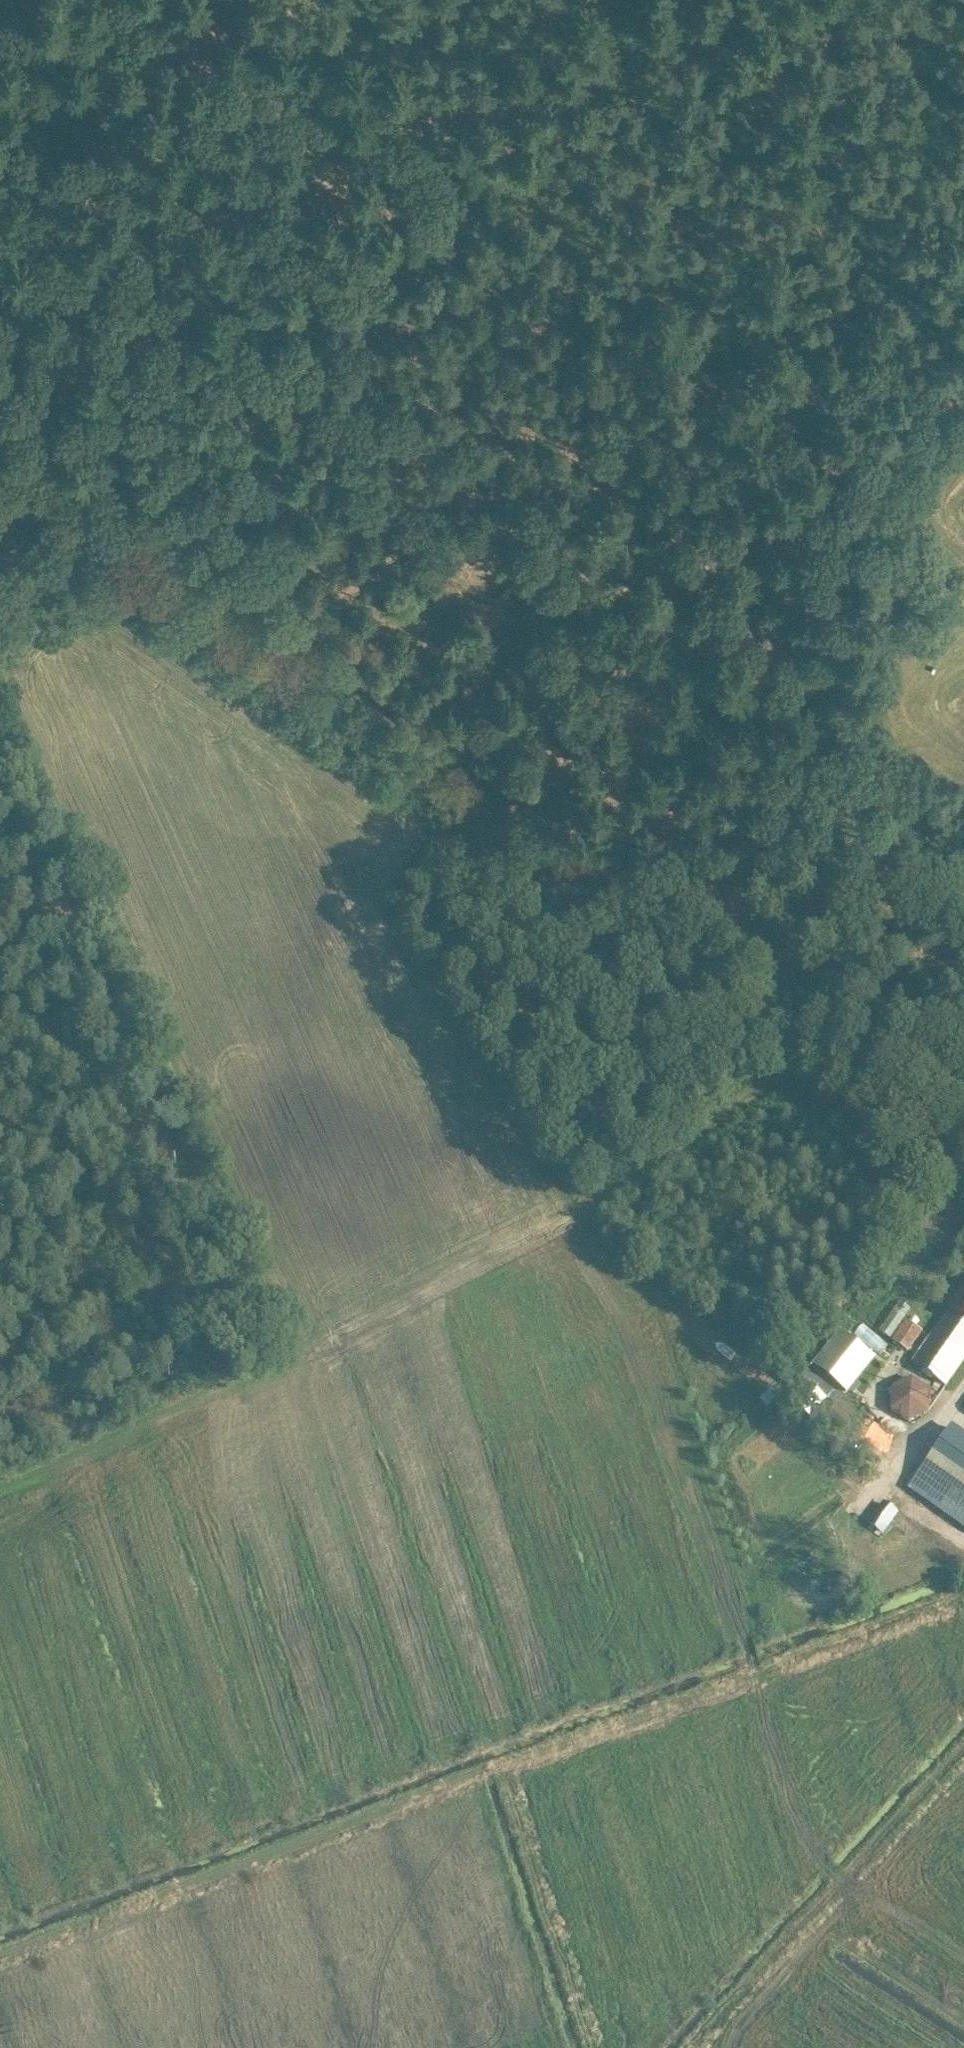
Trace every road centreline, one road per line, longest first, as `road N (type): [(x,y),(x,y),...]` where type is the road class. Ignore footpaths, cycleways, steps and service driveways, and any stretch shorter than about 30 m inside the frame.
road 1 (unclassified): [(963,1162),(89,534)]

